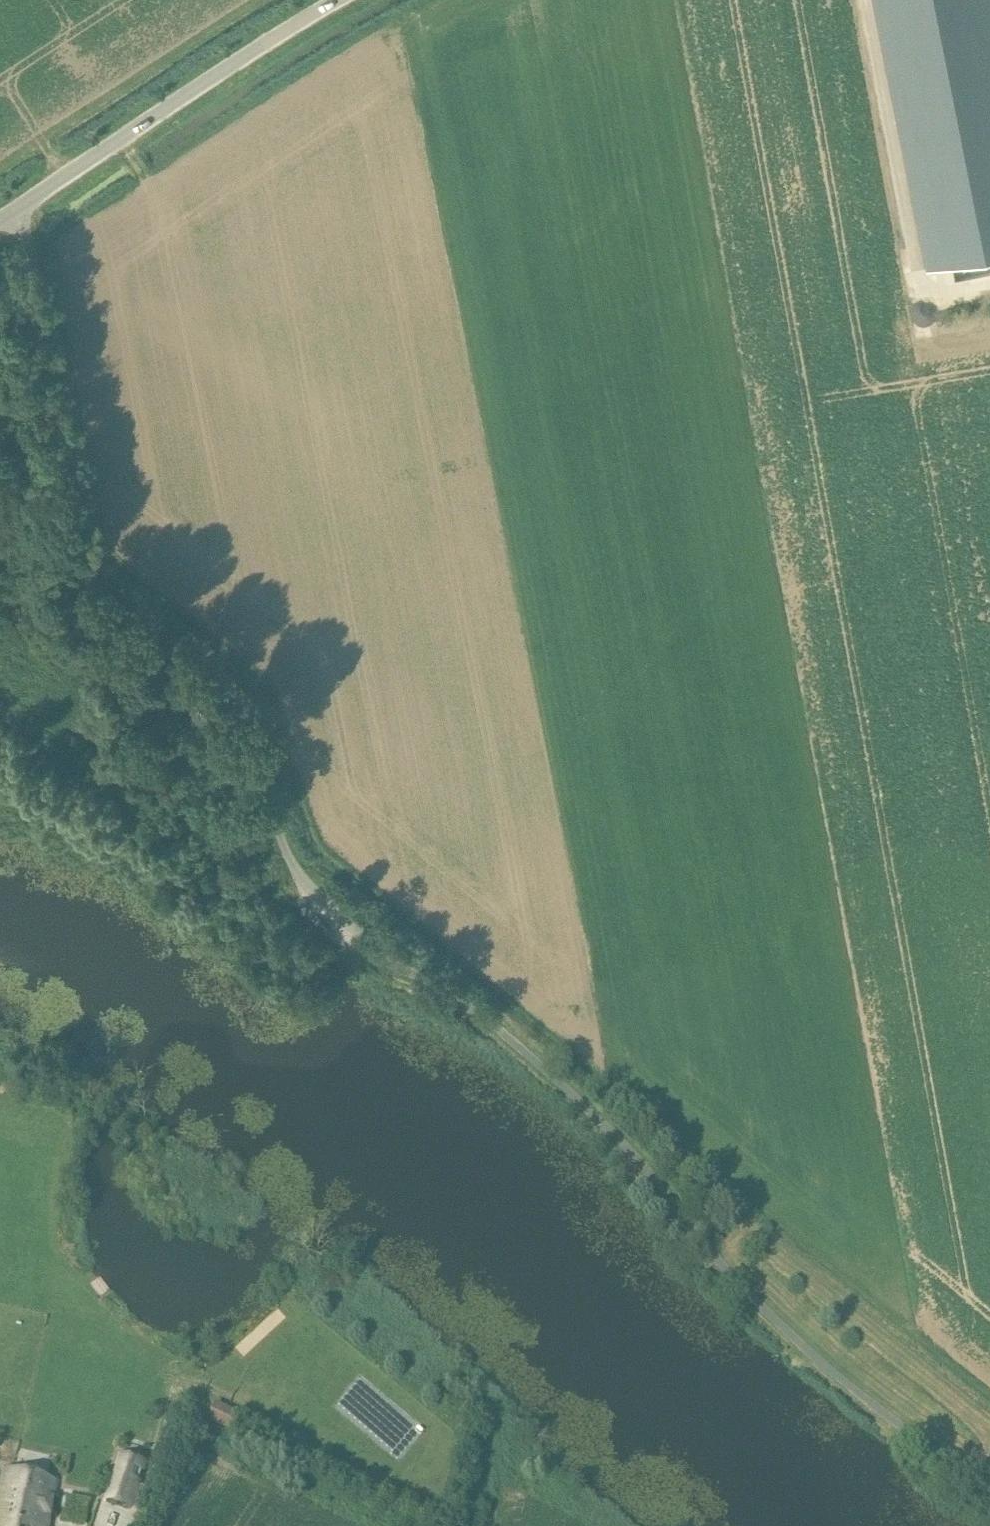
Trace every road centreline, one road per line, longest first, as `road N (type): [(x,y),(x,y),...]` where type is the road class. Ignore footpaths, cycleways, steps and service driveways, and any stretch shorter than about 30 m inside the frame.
road 1 (unclassified): [(370,945),(294,865),(276,830),(257,732),(237,691),(88,558),(19,217)]
road 2 (unclassified): [(19,217),(206,81),(347,0)]

